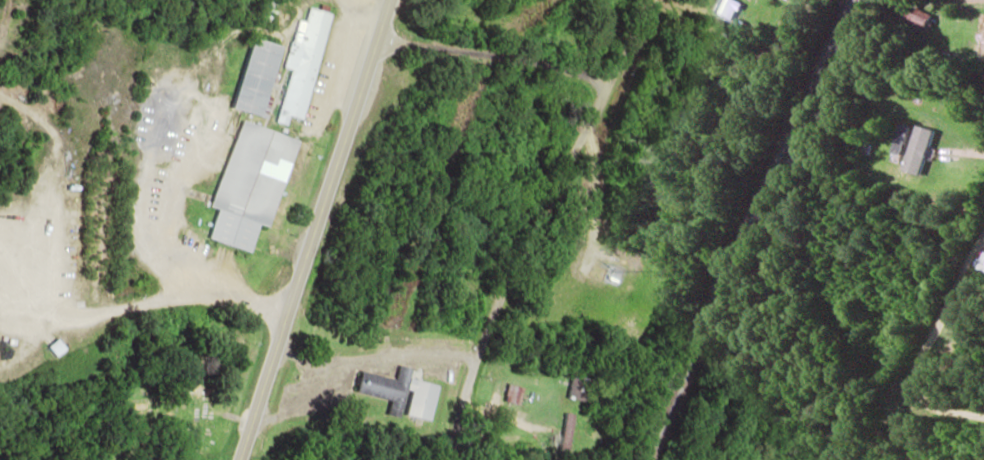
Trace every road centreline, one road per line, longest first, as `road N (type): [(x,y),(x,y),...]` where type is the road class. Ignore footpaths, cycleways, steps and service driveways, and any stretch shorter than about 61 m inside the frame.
road 1 (residential): [(449,459),(449,402),(499,266),(594,85),(619,70),(652,0)]
road 2 (primary): [(229,459),(380,0)]
road 3 (residential): [(594,85),(394,35),(374,15)]

